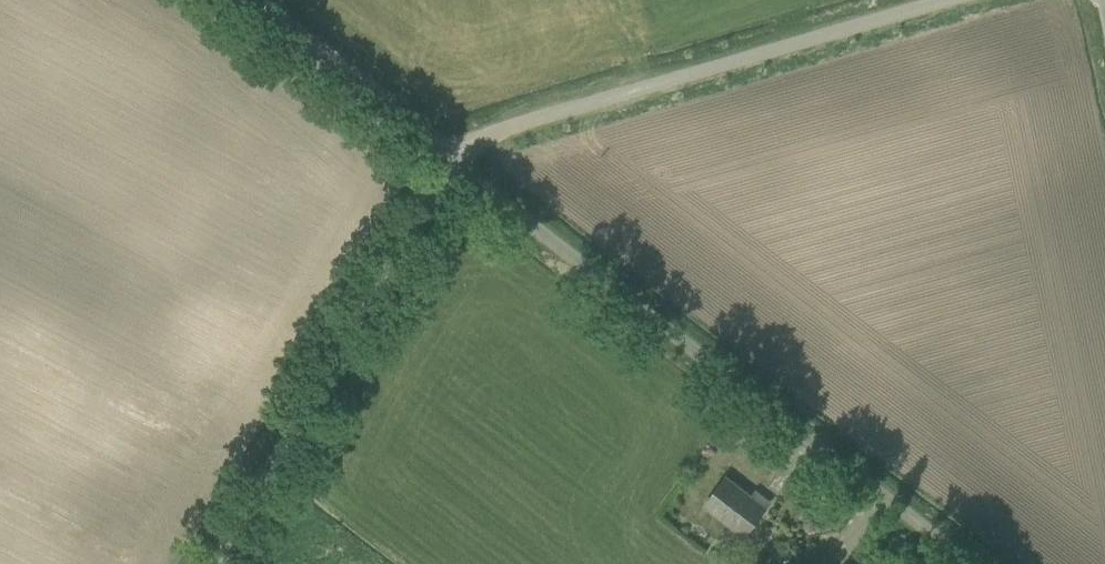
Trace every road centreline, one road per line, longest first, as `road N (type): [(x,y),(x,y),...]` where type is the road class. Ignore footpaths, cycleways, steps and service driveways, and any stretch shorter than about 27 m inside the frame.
road 1 (unclassified): [(978,563),(460,162)]
road 2 (unclassified): [(460,162),(510,127),(959,0)]
road 3 (unclassified): [(217,563),(460,162)]
road 4 (unclassified): [(460,162),(245,0)]

